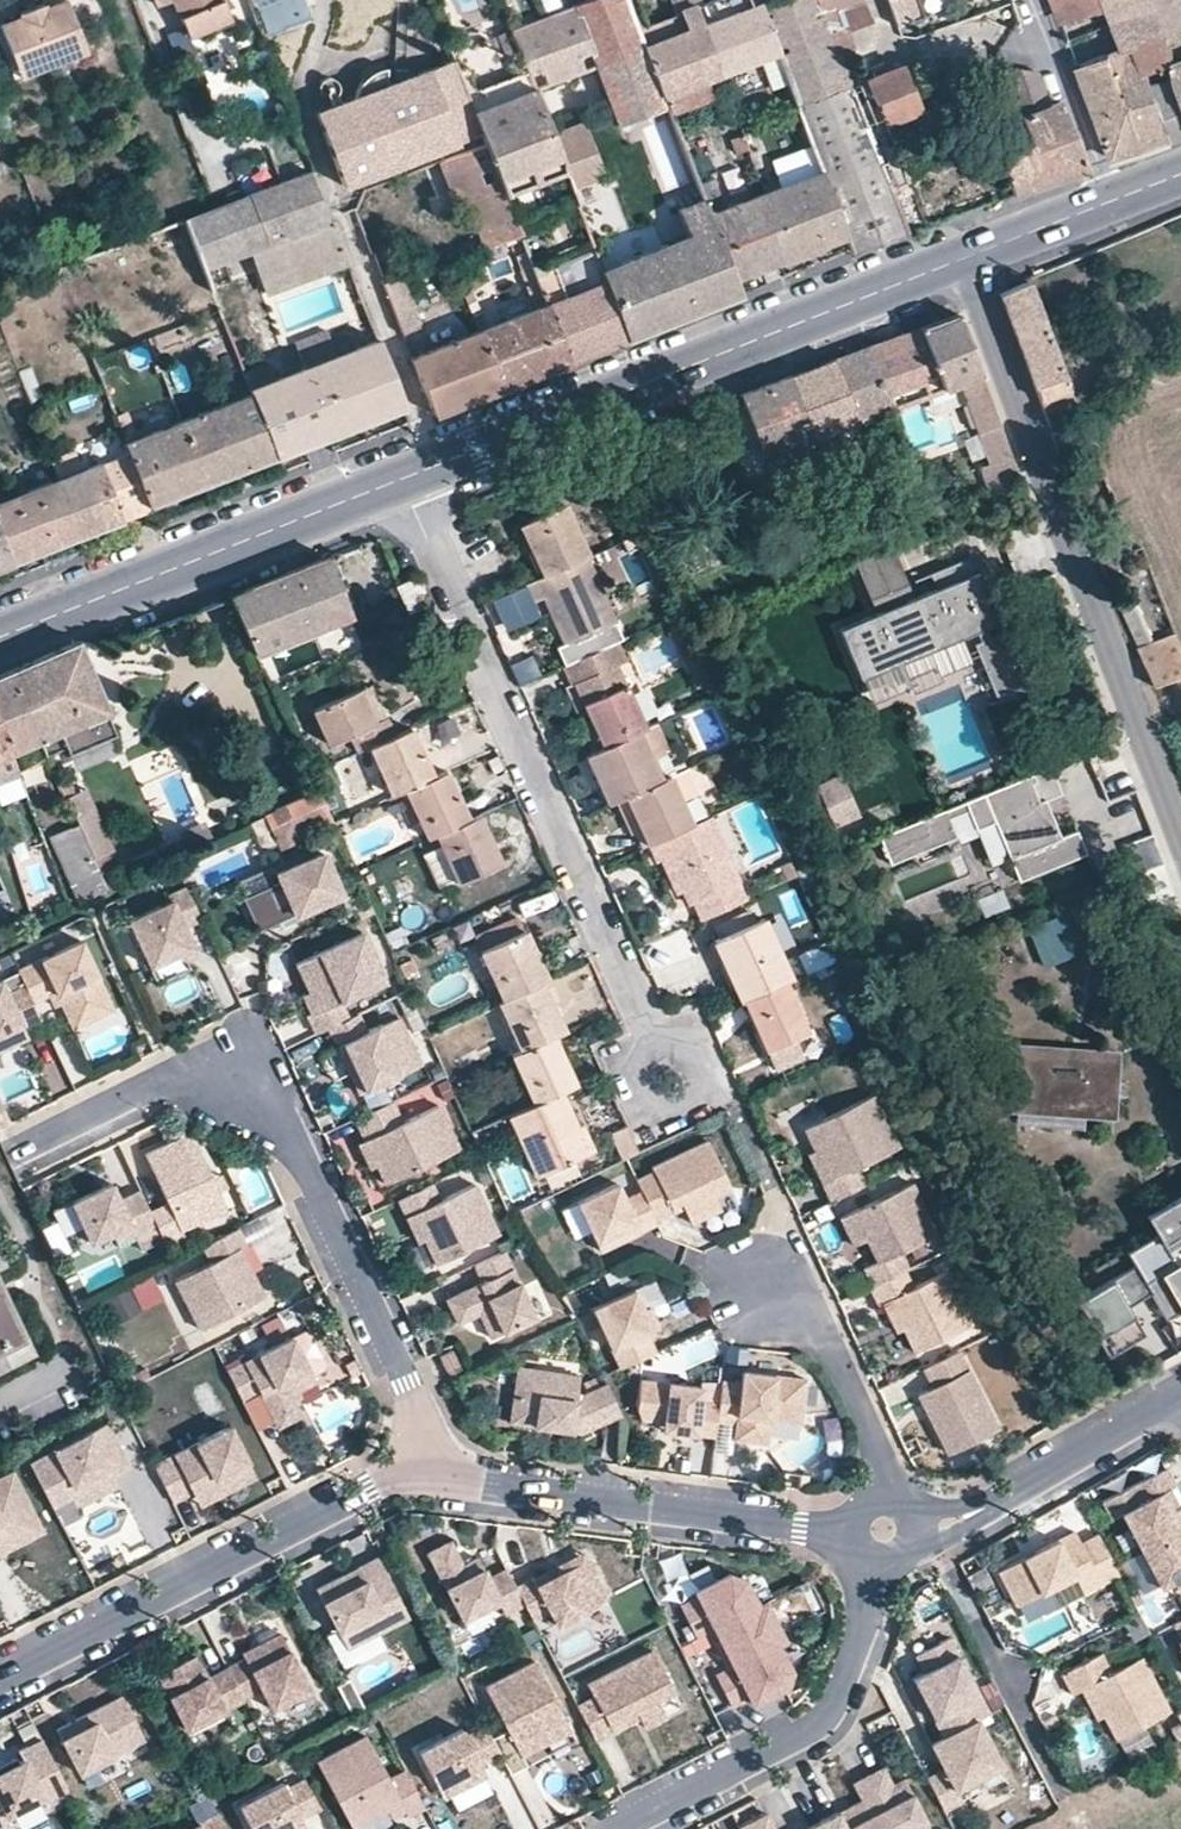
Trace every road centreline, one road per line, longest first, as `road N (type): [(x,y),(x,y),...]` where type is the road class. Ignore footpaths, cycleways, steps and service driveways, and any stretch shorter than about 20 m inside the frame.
road 1 (residential): [(41,1144),(171,1080),(203,1076),(251,1089),(297,1143),(405,1383),(426,1475)]
road 2 (residential): [(403,483),(670,1077)]
road 3 (tertiary): [(1180,841),(961,263)]
road 4 (primary): [(403,483),(961,263)]
road 5 (residential): [(0,1681),(389,1480),(426,1475)]
road 6 (residential): [(426,1475),(884,1532)]
road 7 (primary): [(0,642),(403,483)]
road 8 (residential): [(884,1532),(863,1639),(828,1720),(623,1828)]
road 9 (residential): [(928,1530),(1061,1789)]
road 10 (residential): [(928,1530),(967,1518),(1178,1397)]
road 11 (residential): [(761,1302),(814,1338),(833,1364),(885,1466),(884,1532)]
road 12 (residential): [(1035,0),(1112,204)]
road 13 (primary): [(961,263),(1112,204)]

